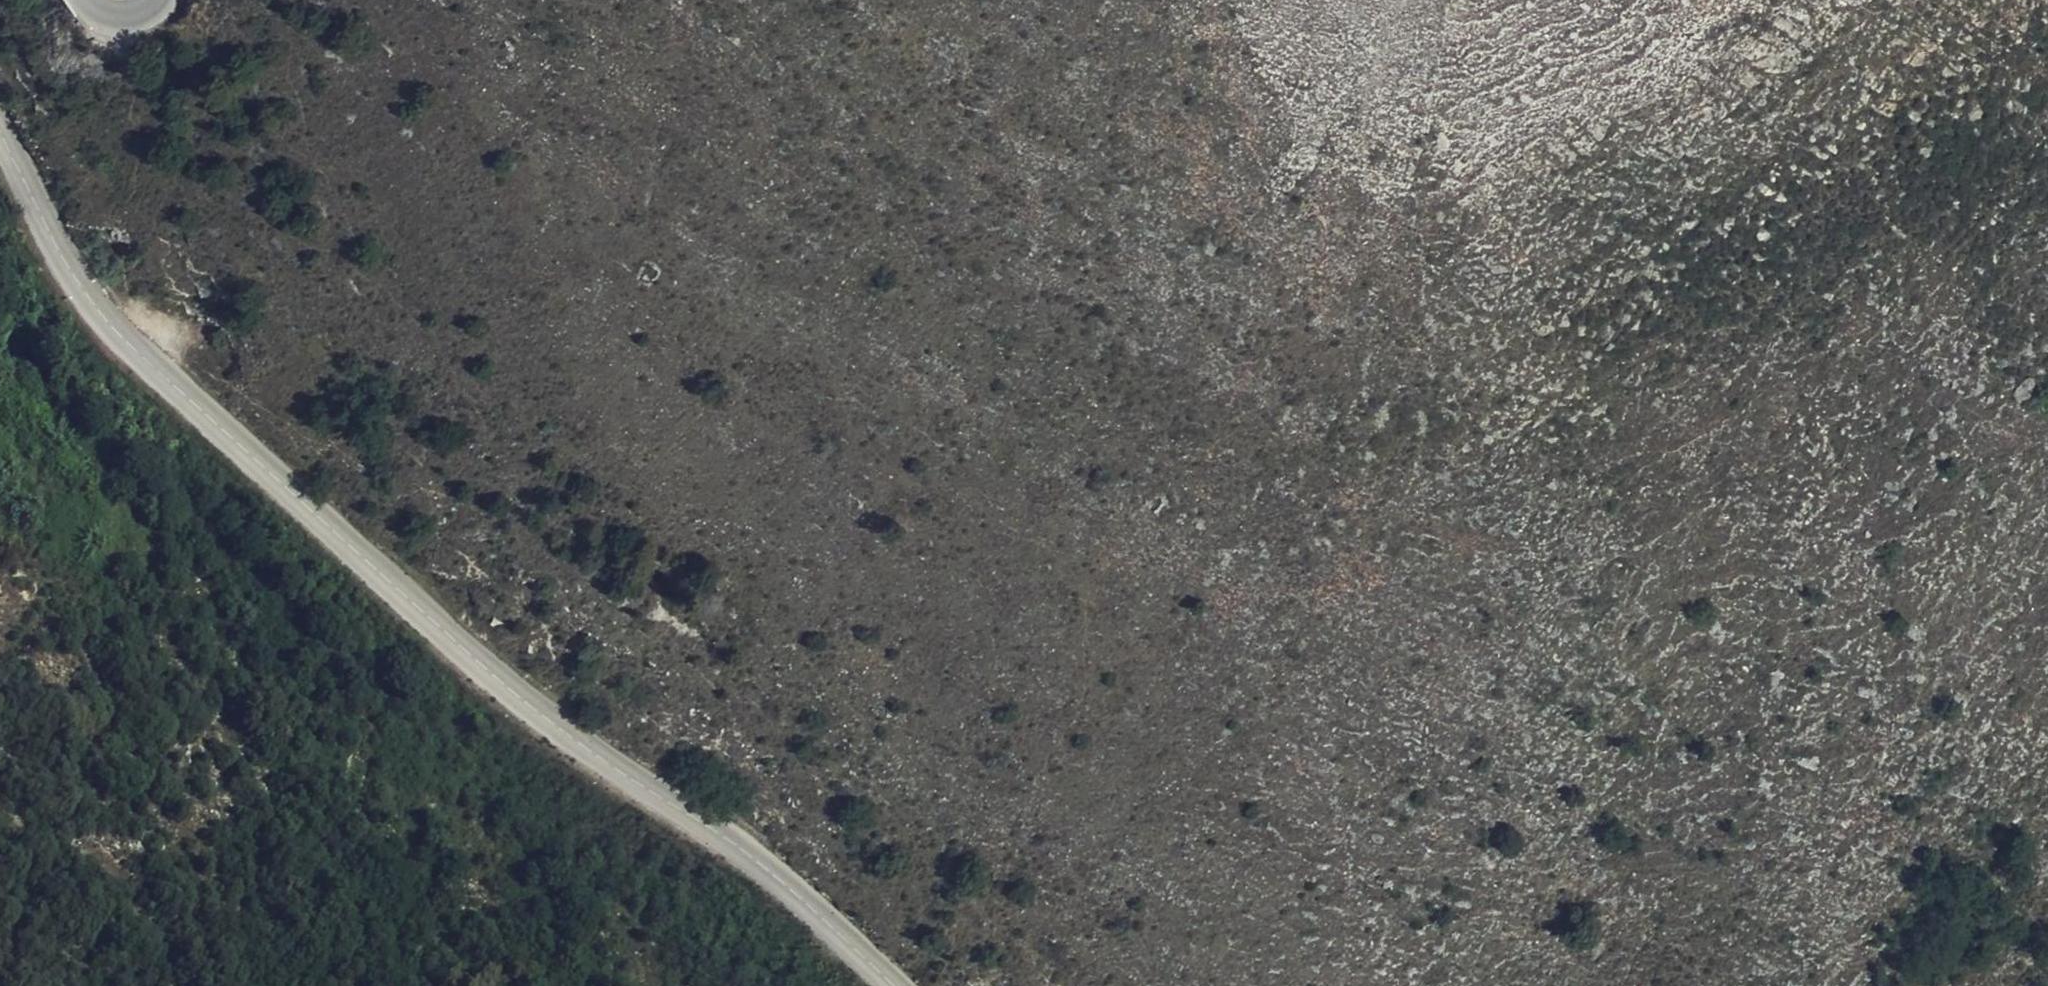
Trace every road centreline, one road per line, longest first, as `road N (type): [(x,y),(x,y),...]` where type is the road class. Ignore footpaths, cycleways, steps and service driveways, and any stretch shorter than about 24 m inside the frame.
road 1 (secondary): [(888,985),(764,875),(494,682),(145,360),(64,261),(0,132)]
road 2 (track): [(0,431),(45,482),(48,529),(28,586),(0,625)]

